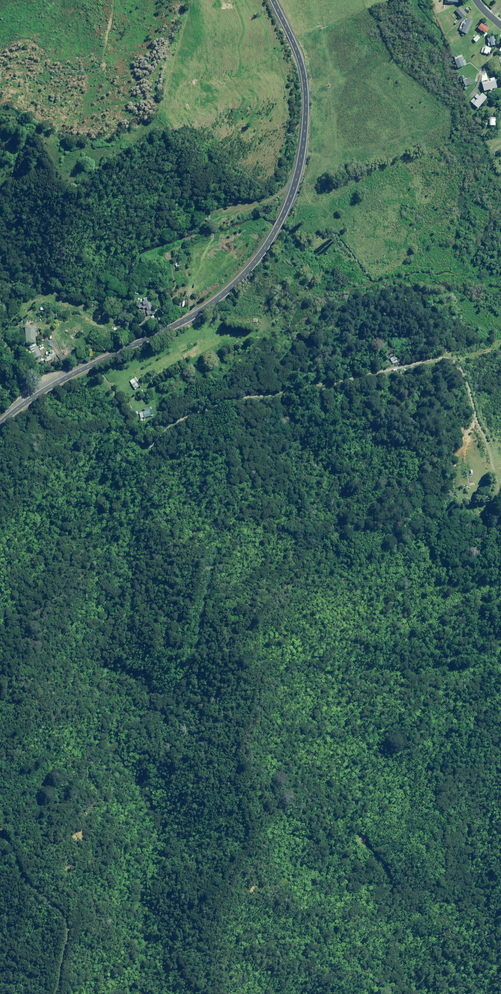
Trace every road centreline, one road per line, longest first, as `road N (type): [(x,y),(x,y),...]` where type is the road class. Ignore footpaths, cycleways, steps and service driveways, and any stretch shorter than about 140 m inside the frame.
road 1 (track): [(216,993),(217,907),(257,826),(246,777),(264,677),(236,664),(215,605),(221,591),(286,568),(318,534),(273,523),(241,504),(228,479),(197,458),(155,460)]
road 2 (primary): [(0,424),(42,392),(199,312),(270,242),(299,172),(307,106),(299,57),(273,0)]
road 3 (track): [(155,460),(130,422),(141,399),(177,367),(232,338),(335,316),(390,319),(453,349),(481,380),(495,468)]
road 4 (track): [(0,546),(26,479),(43,477),(49,536),(140,522),(155,460)]
road 5 (track): [(71,925),(65,887),(91,847),(88,810),(64,797),(7,827)]

